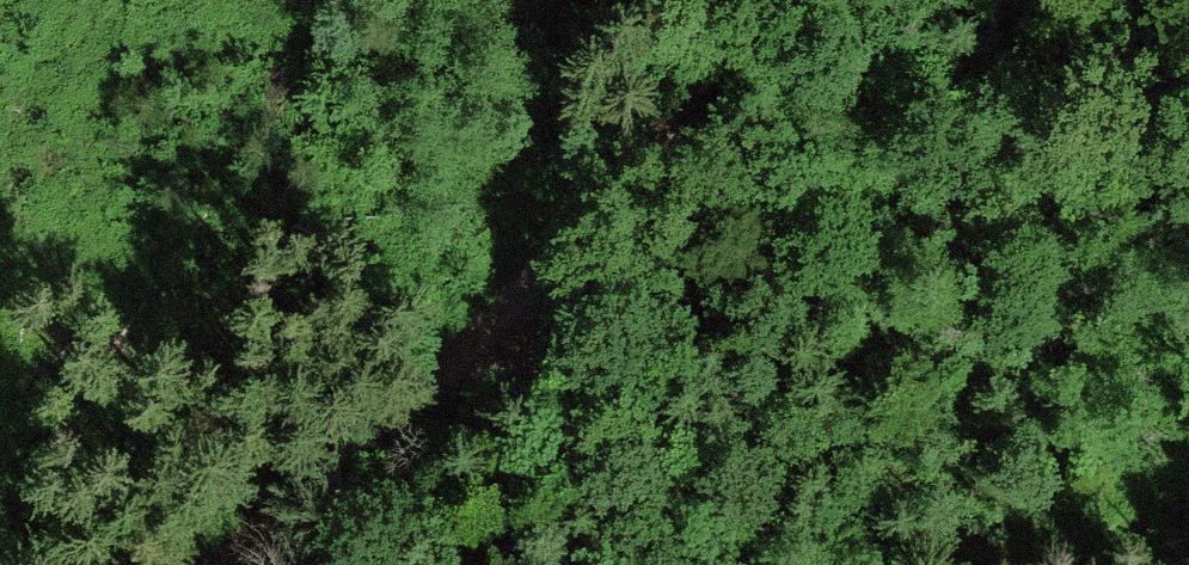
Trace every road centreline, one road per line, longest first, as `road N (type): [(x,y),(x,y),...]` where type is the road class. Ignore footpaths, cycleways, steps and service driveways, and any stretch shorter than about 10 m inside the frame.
road 1 (track): [(208,564),(372,448),(779,0)]
road 2 (track): [(633,564),(516,282)]

